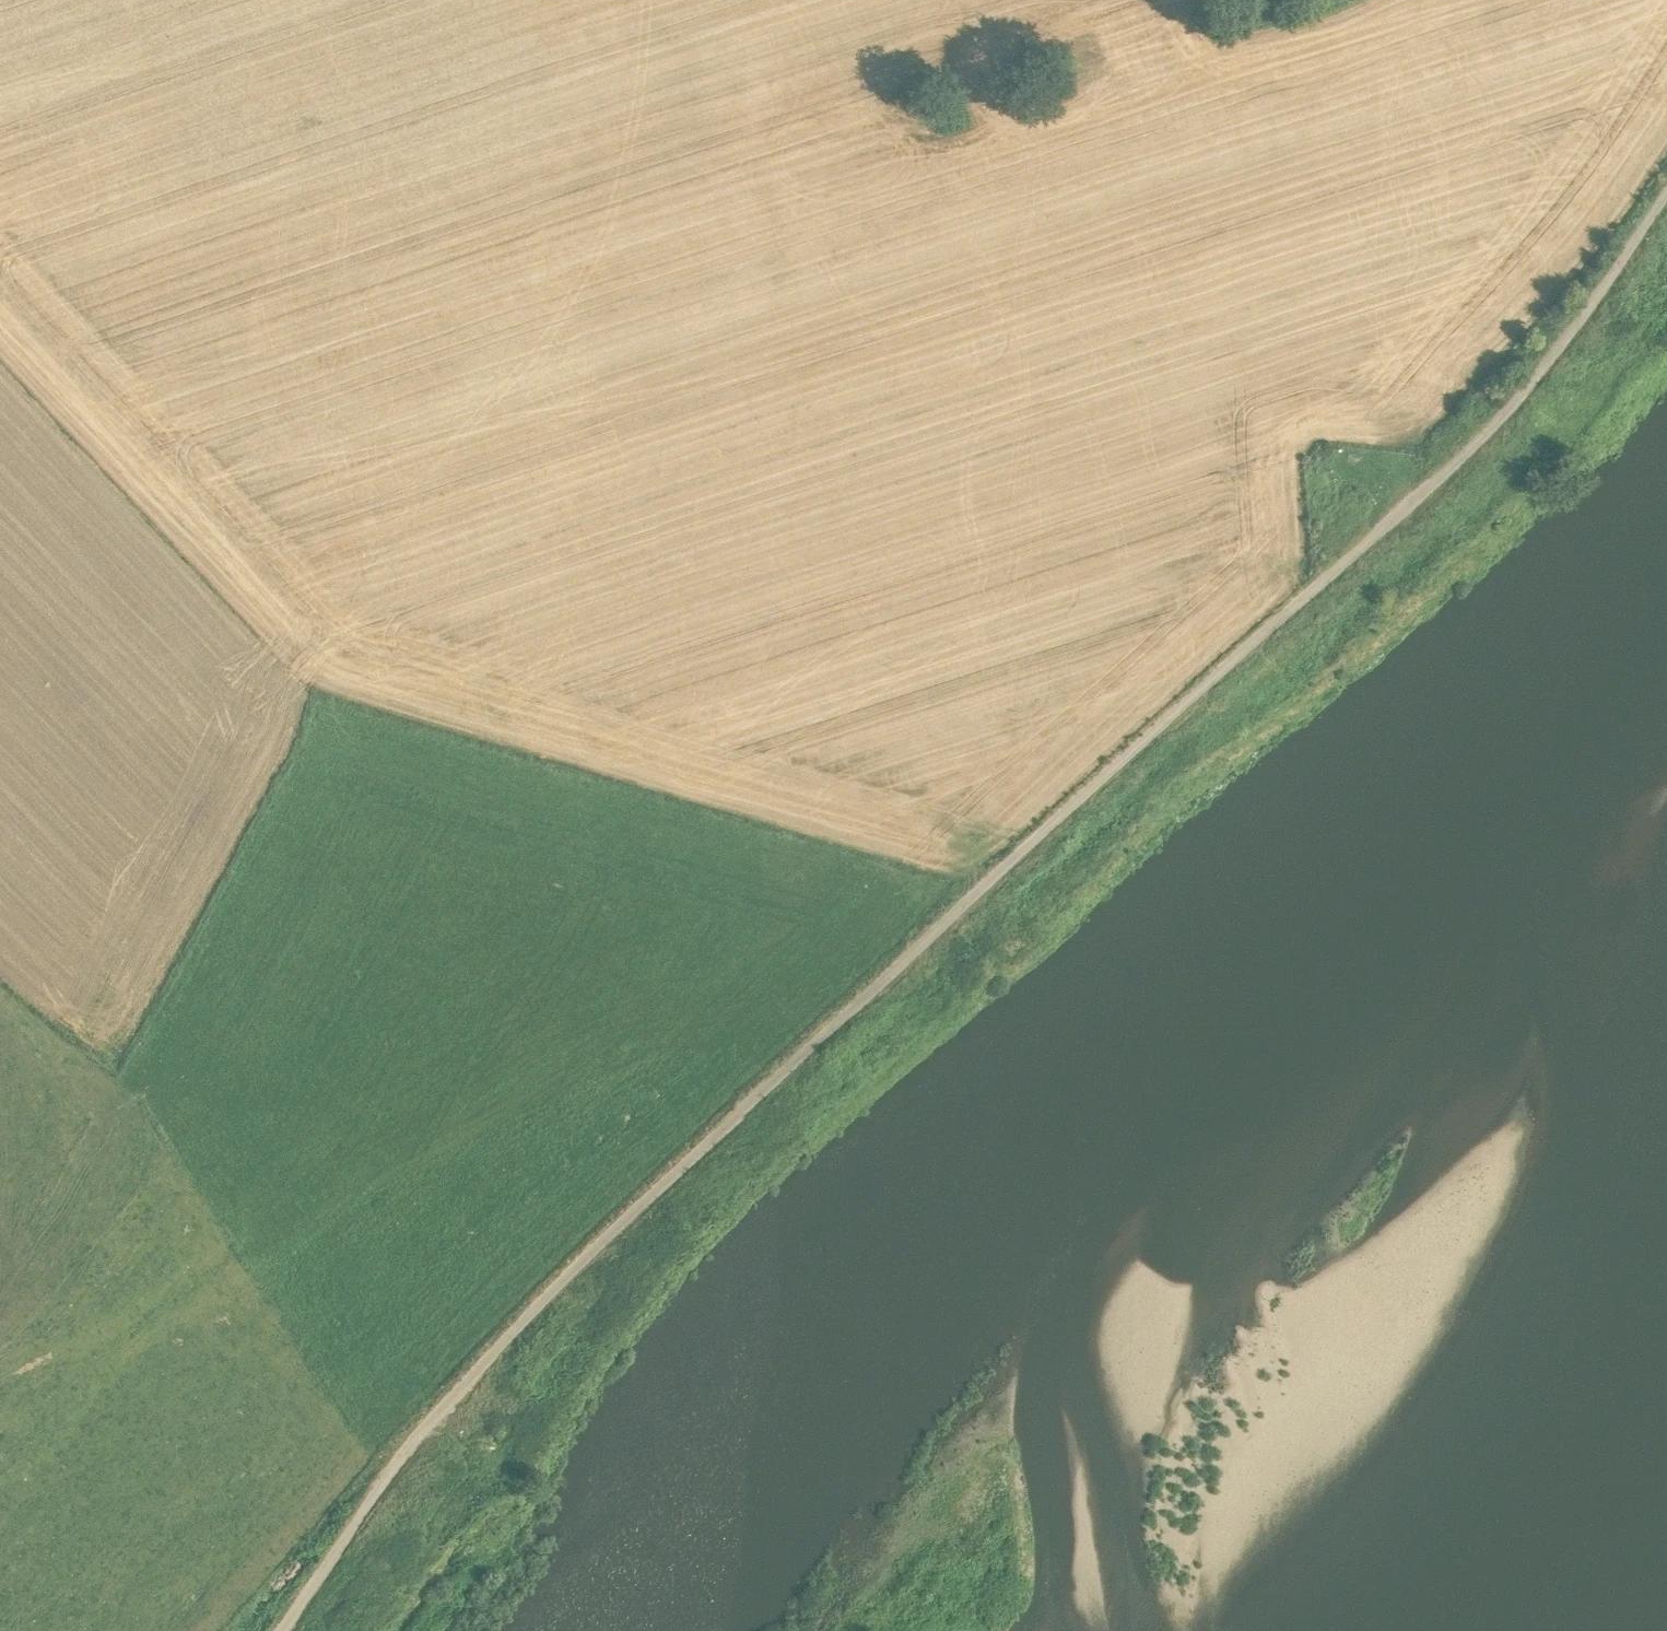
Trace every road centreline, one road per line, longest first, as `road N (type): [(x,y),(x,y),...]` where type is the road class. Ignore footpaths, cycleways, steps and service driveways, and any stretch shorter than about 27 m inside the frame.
road 1 (unclassified): [(278,1630),(396,1460),(501,1344),(631,1210),(1461,458),(1526,386),(1666,190)]

